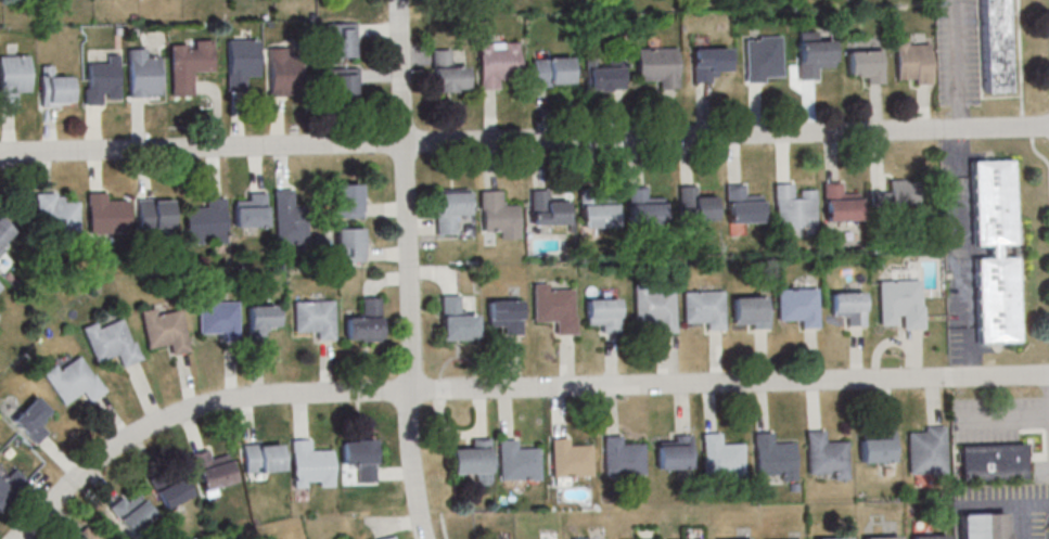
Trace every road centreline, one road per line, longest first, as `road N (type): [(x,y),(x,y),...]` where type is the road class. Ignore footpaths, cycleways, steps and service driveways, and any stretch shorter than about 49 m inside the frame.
road 1 (residential): [(1048,375),(228,401),(133,437),(18,538)]
road 2 (residential): [(1048,125),(402,143)]
road 3 (residential): [(427,538),(411,418),(399,0)]
road 4 (residential): [(402,143),(11,153)]

